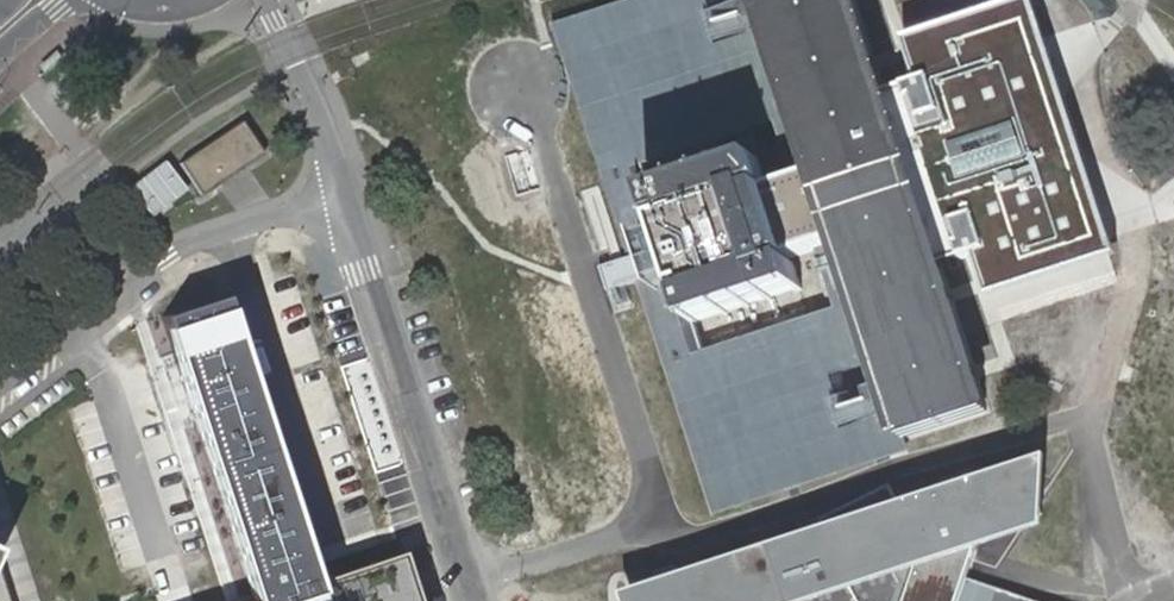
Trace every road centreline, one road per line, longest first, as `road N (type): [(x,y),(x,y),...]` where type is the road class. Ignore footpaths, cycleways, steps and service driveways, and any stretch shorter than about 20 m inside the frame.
road 1 (residential): [(475,600),(343,203)]
road 2 (residential): [(0,391),(194,242),(343,203)]
road 3 (unclassified): [(343,203),(327,134),(269,0)]

